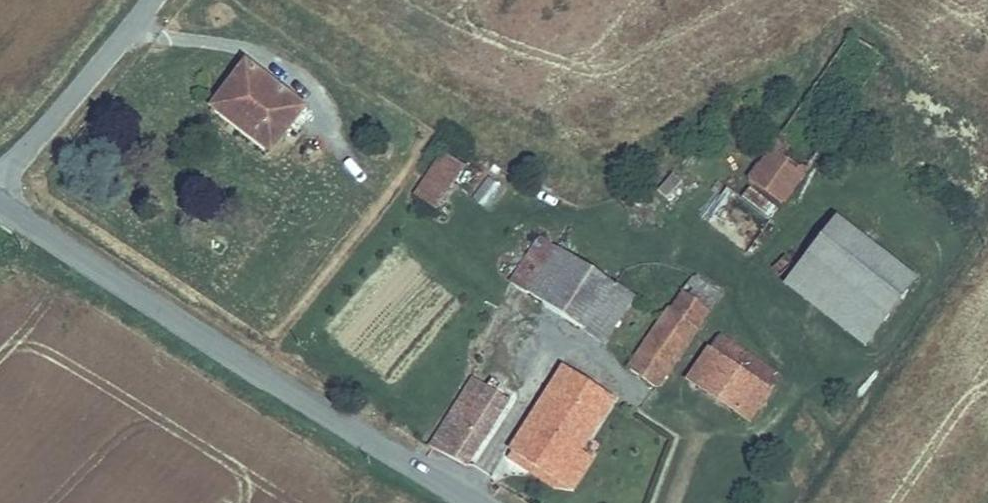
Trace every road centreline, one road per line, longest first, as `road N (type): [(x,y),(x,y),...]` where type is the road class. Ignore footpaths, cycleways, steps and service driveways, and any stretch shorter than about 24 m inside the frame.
road 1 (tertiary): [(0,204),(475,502)]
road 2 (unclassified): [(0,184),(149,0)]

